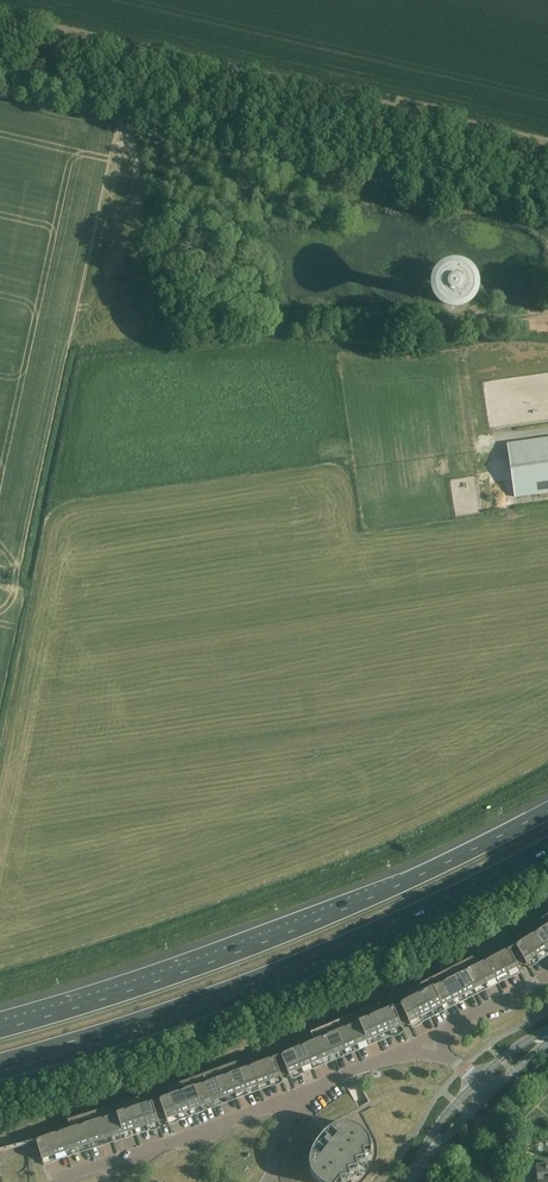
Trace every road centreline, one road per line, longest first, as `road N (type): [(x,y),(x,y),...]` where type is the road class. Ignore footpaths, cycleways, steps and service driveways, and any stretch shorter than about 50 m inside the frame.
road 1 (motorway): [(547,810),(402,885),(256,945),(0,1028)]
road 2 (motorway): [(0,1062),(109,1033),(304,964),(547,847)]
road 3 (unclassified): [(547,194),(0,64)]
road 4 (residential): [(59,1181),(287,1100)]

